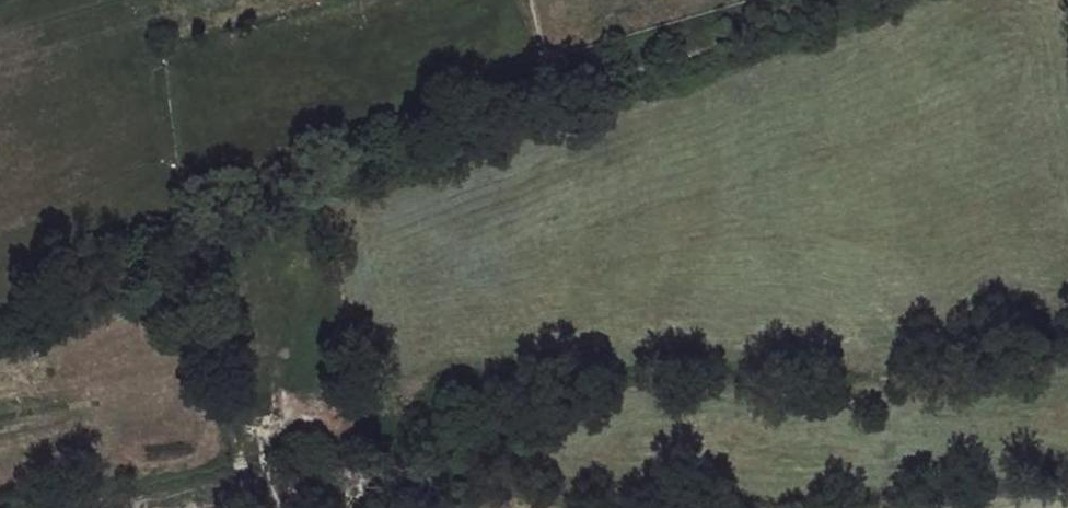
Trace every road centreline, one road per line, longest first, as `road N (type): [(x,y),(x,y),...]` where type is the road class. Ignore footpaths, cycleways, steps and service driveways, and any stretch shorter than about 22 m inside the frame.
road 1 (track): [(899,507),(888,378)]

